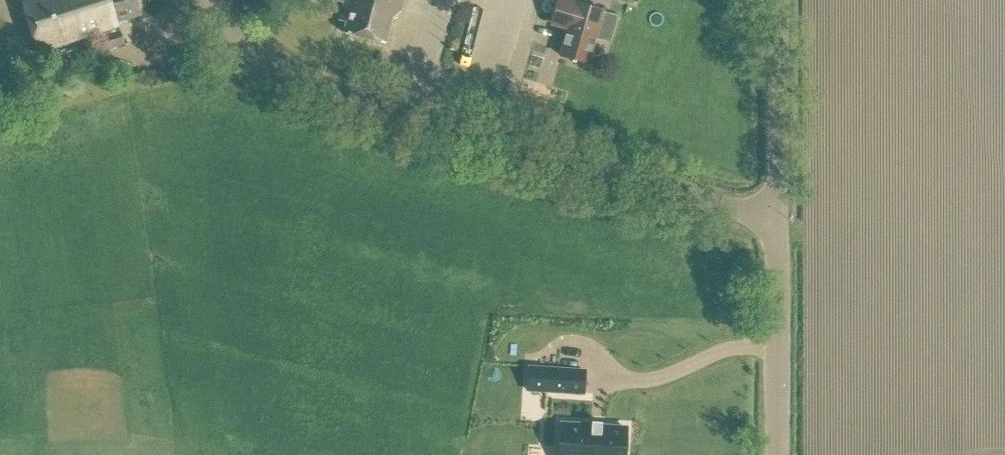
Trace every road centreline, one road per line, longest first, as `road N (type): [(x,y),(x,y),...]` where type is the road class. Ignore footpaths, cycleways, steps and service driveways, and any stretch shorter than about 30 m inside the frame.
road 1 (tertiary): [(778,222),(313,88),(249,48),(214,0)]
road 2 (tertiary): [(778,222),(776,454)]
road 3 (tertiary): [(778,0),(778,222)]

